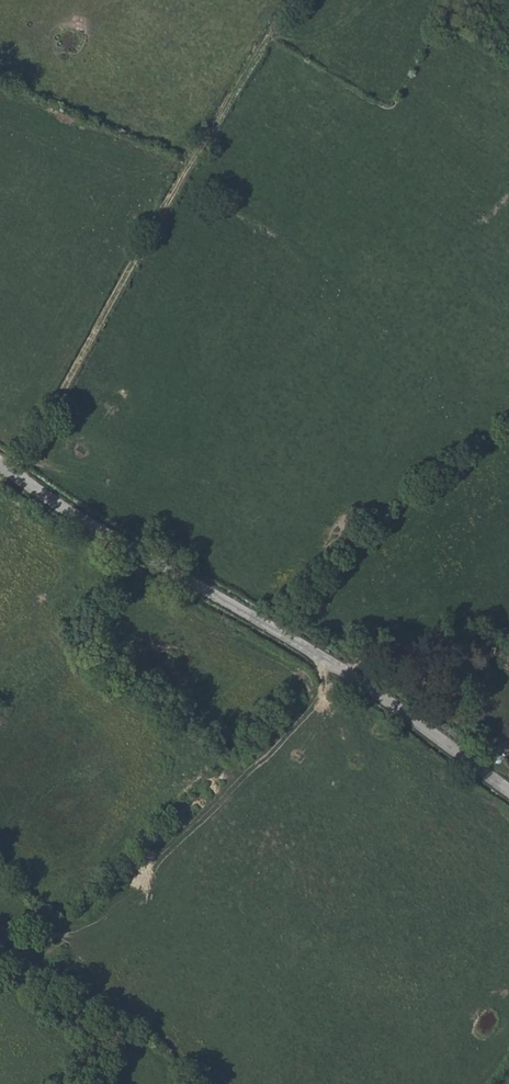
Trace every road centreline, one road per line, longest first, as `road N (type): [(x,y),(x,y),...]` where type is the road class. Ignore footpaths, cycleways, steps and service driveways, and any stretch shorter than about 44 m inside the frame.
road 1 (unclassified): [(0,468),(331,665),(508,796)]
road 2 (track): [(15,481),(156,221),(289,0)]

